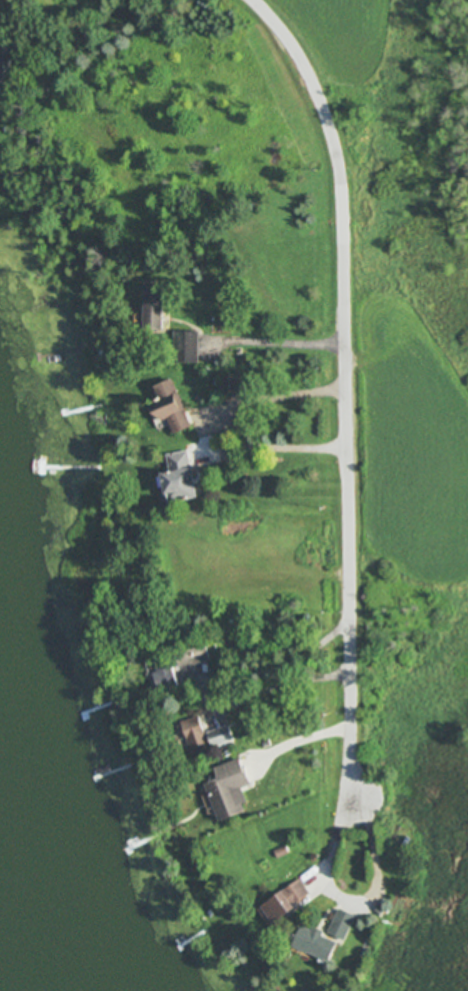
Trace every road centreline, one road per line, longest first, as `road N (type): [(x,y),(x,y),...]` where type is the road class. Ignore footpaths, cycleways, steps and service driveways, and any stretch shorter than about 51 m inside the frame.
road 1 (residential): [(359,799),(352,775),(338,169),(297,58),(249,0)]

